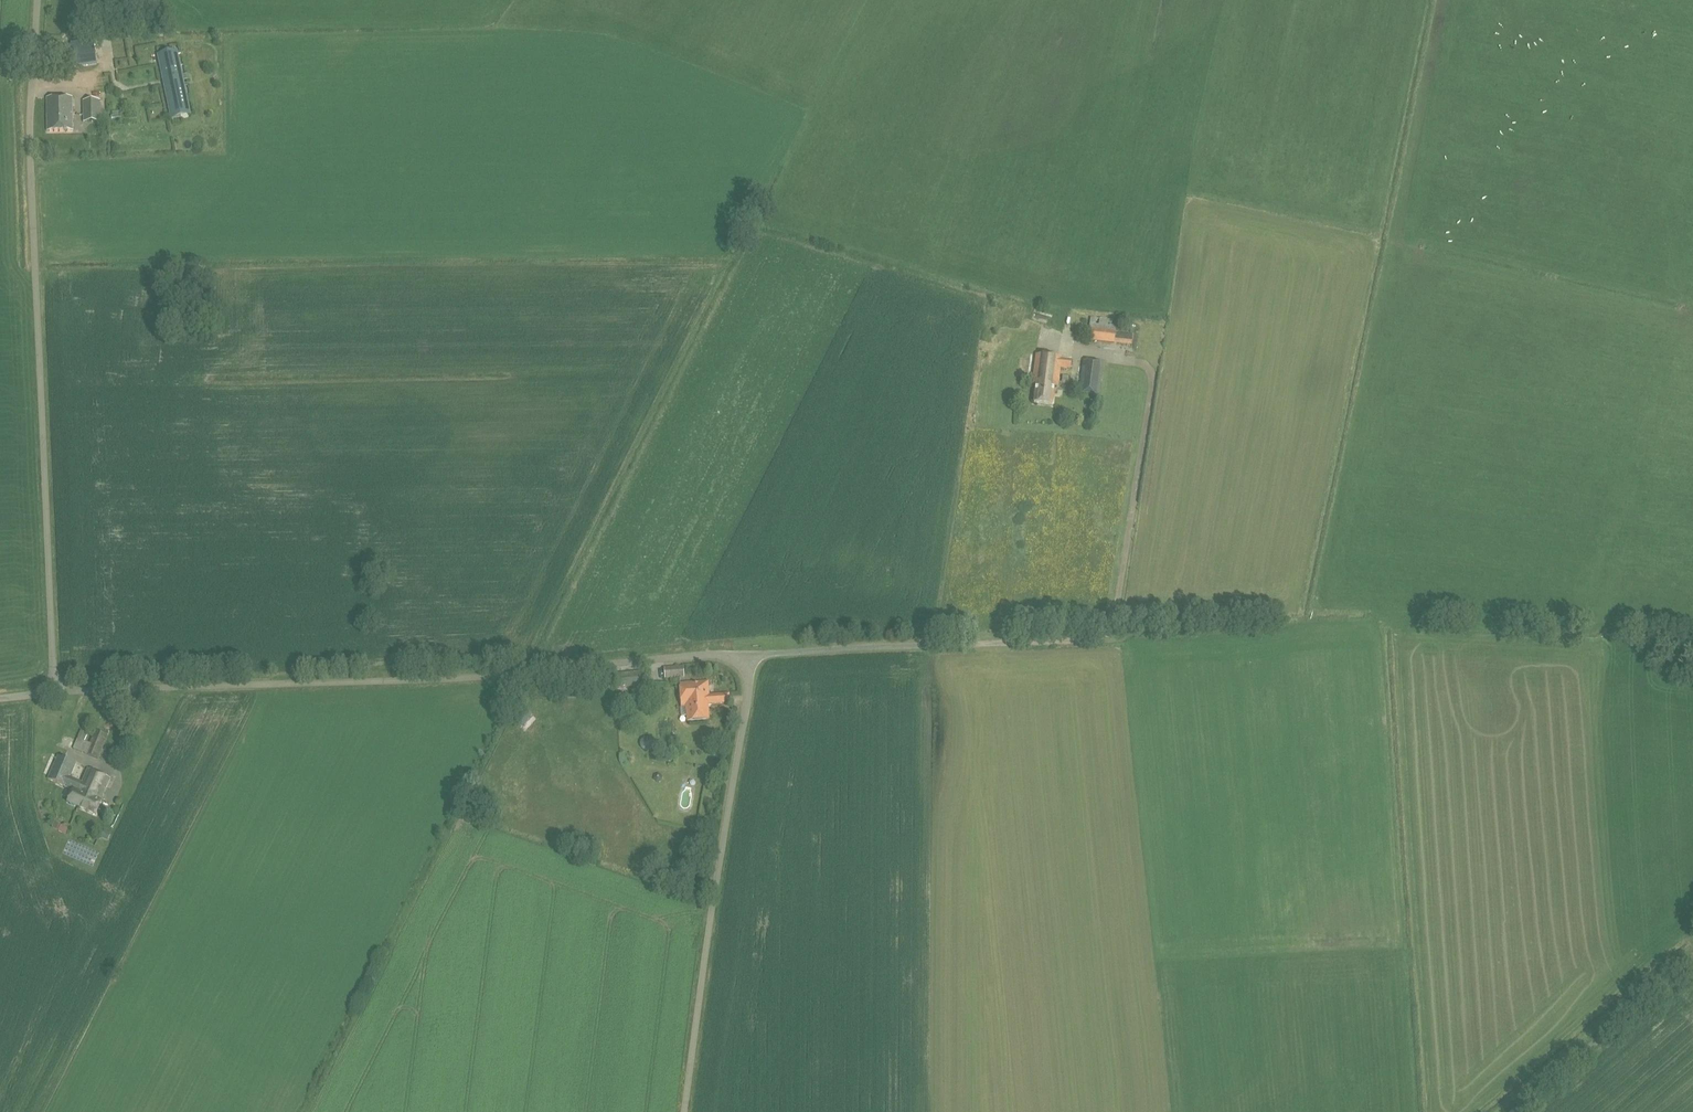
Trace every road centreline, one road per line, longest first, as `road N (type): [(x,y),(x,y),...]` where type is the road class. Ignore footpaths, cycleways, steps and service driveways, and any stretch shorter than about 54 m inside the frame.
road 1 (unclassified): [(54,691),(378,680),(752,653)]
road 2 (unclassified): [(54,691),(27,136),(31,0)]
road 3 (unclassified): [(685,1111),(752,653)]
road 4 (track): [(1136,362),(1149,369),(1153,384),(1115,618),(1098,637),(1017,642)]
road 5 (unclassified): [(752,653),(1017,642)]
road 6 (unclassified): [(1505,1111),(1692,958)]

